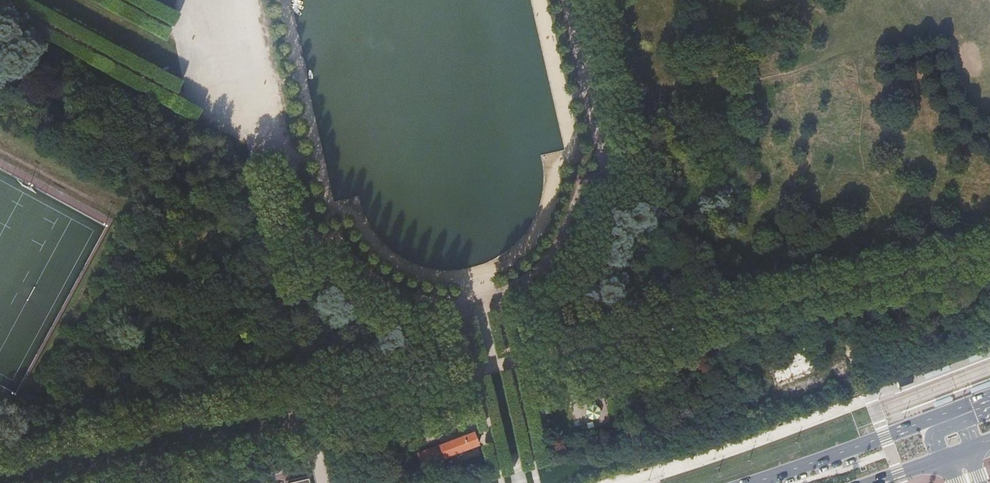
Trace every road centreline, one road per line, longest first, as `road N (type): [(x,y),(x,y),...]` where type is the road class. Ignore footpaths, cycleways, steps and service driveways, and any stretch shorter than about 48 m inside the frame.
road 1 (track): [(0,460),(285,394),(295,432),(69,482)]
road 2 (track): [(513,361),(989,250)]
road 3 (track): [(0,2),(287,152)]
road 4 (track): [(246,135),(311,447)]
road 5 (motorway): [(989,380),(691,482)]
road 6 (motorway): [(751,482),(989,400)]
road 7 (track): [(252,0),(307,241)]
road 8 (track): [(325,211),(277,0)]
road 9 (primary): [(950,410),(751,482)]
road 10 (track): [(307,241),(335,237),(397,301),(483,308)]
road 11 (track): [(477,369),(291,413)]
road 12 (track): [(483,308),(524,289),(552,261),(581,183),(601,174)]
road 13 (track): [(601,174),(564,0)]
road 14 (track): [(194,107),(179,36),(271,85)]

